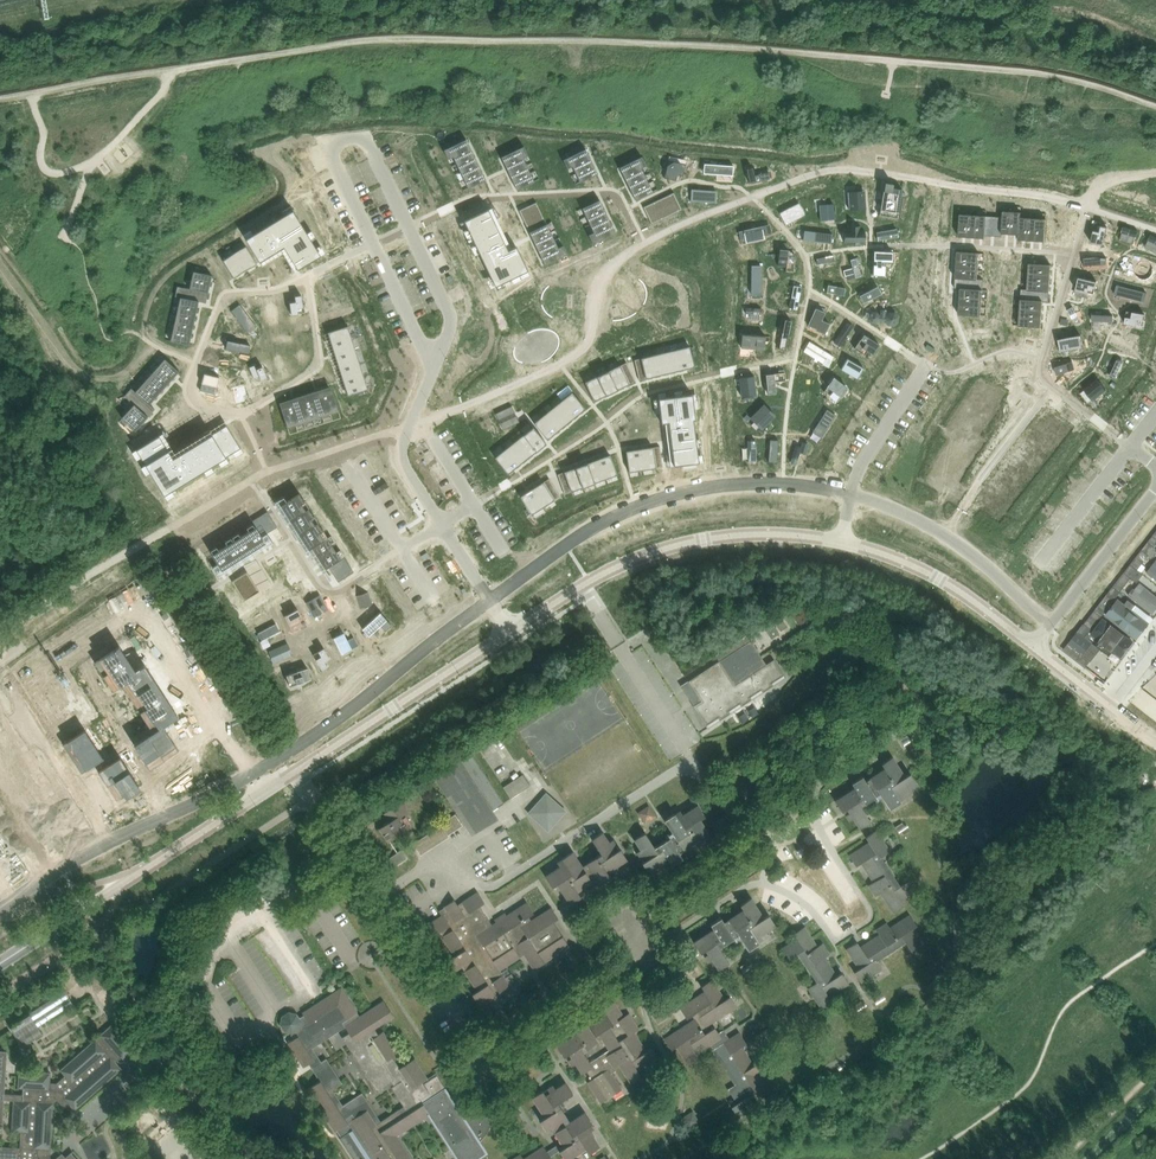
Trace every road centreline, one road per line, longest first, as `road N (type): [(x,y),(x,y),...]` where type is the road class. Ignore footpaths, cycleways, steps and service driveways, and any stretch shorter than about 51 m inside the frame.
road 1 (track): [(179,522),(269,475),(559,363),(590,339),(593,299),(617,261),(683,225),(818,172),(865,171),(1086,208)]
road 2 (residential): [(436,348),(452,326),(447,302),(363,138),(343,138),(335,153),(340,172),(427,347)]
road 3 (residential): [(849,496),(783,483),(712,484),(624,512),(489,599)]
road 4 (unclassified): [(0,965),(299,771)]
road 5 (unclassified): [(510,633),(580,587),(682,543),(780,535),(835,543)]
road 6 (residential): [(287,752),(54,873),(0,913)]
road 7 (residential): [(489,599),(287,752)]
road 8 (unclassified): [(299,771),(510,633)]
road 9 (residential): [(1050,623),(951,540),(849,496)]
road 10 (unclassified): [(835,543),(934,579),(1032,647)]
road 11 (residential): [(441,525),(402,454),(436,348)]
road 12 (residential): [(1050,623),(1155,486)]

